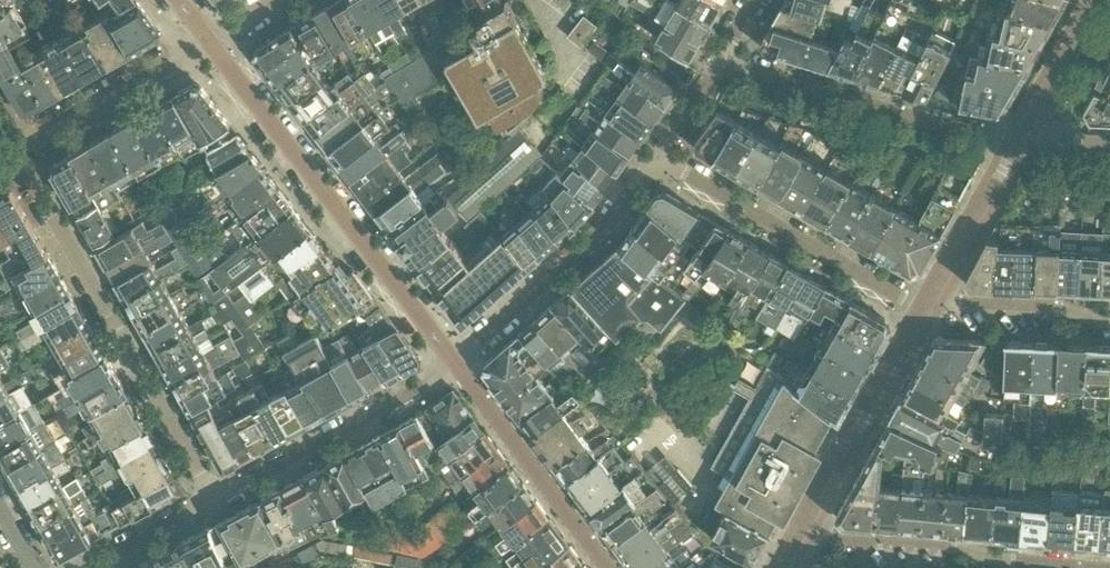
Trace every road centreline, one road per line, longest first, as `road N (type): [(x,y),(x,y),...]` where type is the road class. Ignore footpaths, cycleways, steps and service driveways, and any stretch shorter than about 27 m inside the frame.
road 1 (residential): [(455,361),(206,37)]
road 2 (residential): [(213,498),(38,196)]
road 3 (residential): [(1021,137),(911,116),(722,57)]
road 4 (residential): [(656,160),(924,309)]
road 5 (residential): [(806,532),(1103,567)]
road 6 (residential): [(455,361),(581,248),(656,160)]
road 7 (residential): [(213,498),(455,361)]
road 8 (residential): [(610,567),(455,361)]
road 9 (residential): [(924,309),(806,532)]
road 10 (residential): [(935,289),(956,300),(1057,306),(1109,322)]
road 11 (residential): [(1021,137),(935,289)]
road 12 (residential): [(62,122),(206,37)]
road 13 (residential): [(1098,0),(1021,137)]
road 14 (residential): [(84,567),(213,498)]

